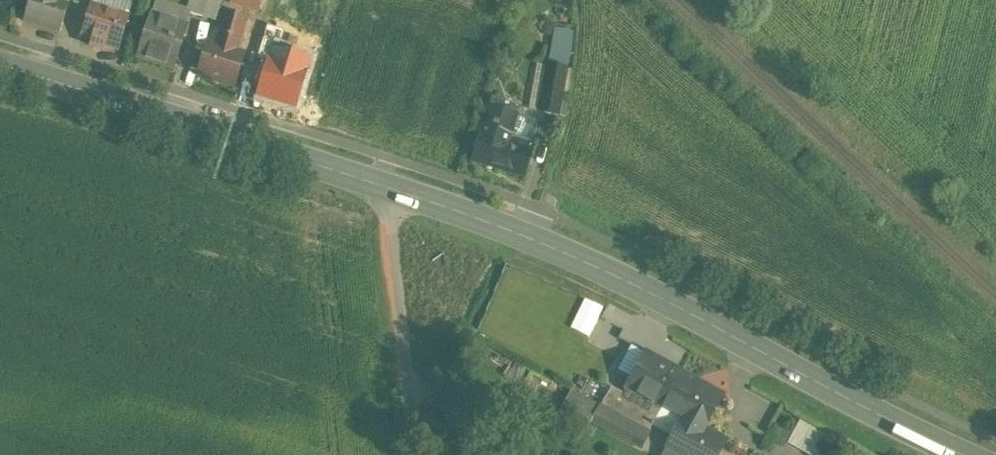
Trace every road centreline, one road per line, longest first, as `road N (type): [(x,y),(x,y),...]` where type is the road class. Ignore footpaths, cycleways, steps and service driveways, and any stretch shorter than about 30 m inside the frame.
road 1 (secondary): [(0,71),(443,198),(625,279),(970,454)]

